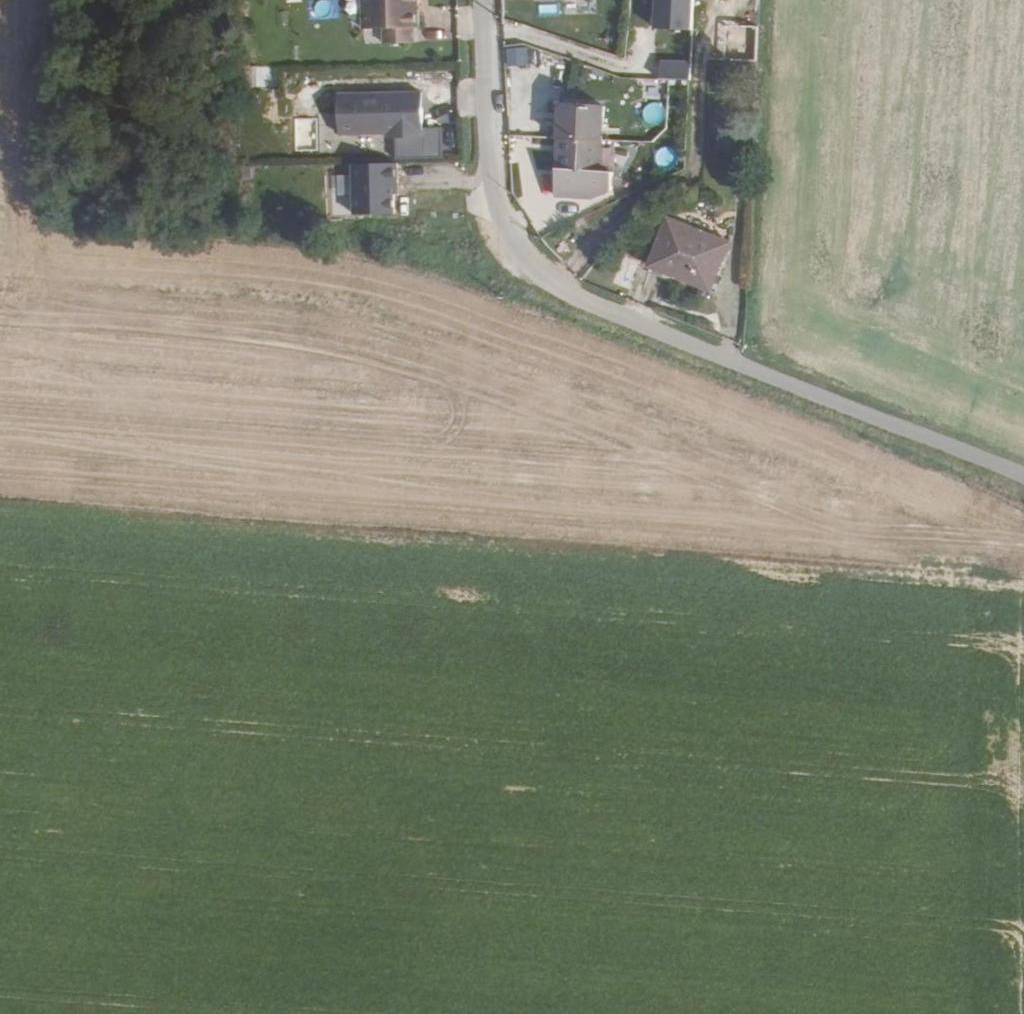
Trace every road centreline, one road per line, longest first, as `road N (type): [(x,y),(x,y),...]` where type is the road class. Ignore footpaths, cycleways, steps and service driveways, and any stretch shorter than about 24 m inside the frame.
road 1 (unclassified): [(482,0),(489,165),(501,220),(536,270),(612,315),(1023,479)]

